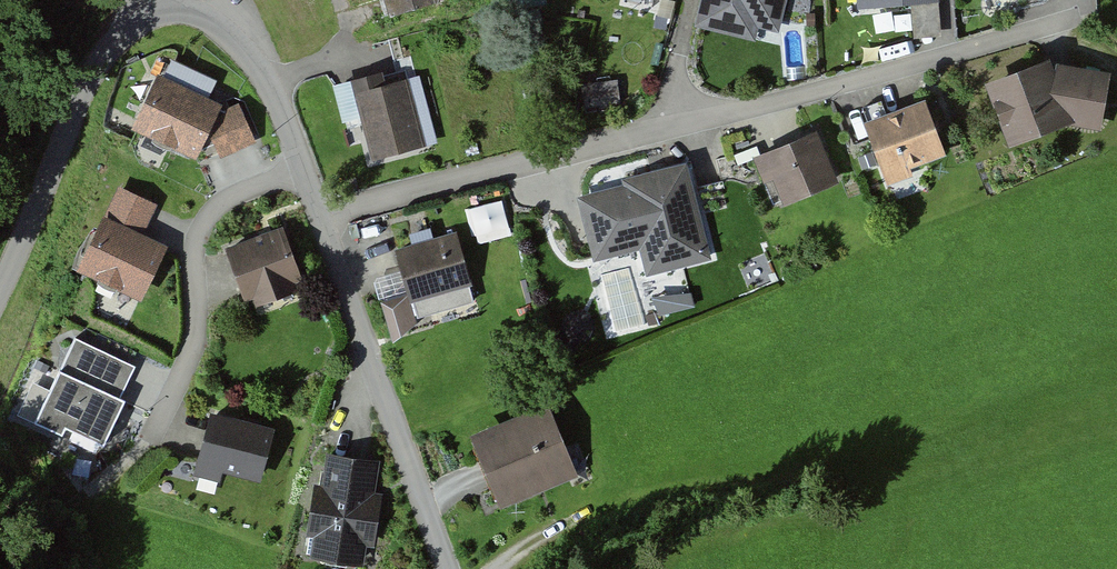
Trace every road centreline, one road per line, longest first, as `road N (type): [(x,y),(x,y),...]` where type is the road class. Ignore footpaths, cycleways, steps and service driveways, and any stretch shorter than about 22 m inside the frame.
road 1 (residential): [(319,217),(1079,16)]
road 2 (residential): [(319,217),(447,568)]
road 3 (residential): [(0,288),(85,87),(130,25),(161,6)]
road 4 (residential): [(161,6),(218,11),(235,25),(281,112),(319,217)]

